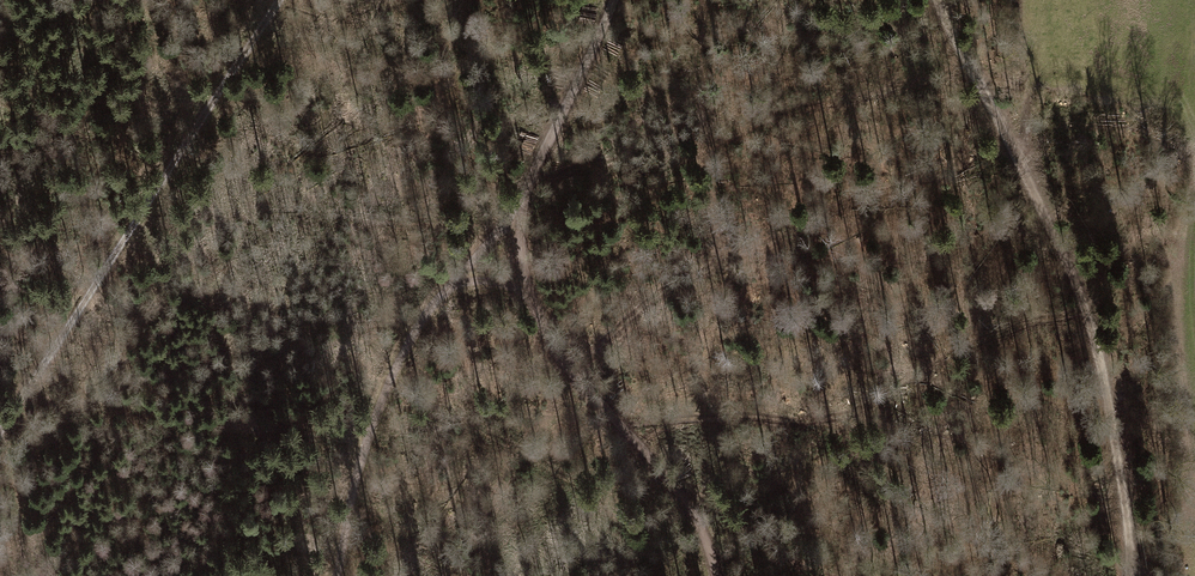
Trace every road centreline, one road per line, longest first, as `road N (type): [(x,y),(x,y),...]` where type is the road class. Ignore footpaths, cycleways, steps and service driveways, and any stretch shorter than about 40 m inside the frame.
road 1 (track): [(935,0),(1097,337),(1116,430),(1129,575)]
road 2 (track): [(274,0),(0,440)]
road 3 (track): [(517,208),(538,320),(569,373),(684,489),(712,537),(723,575)]
road 4 (track): [(334,575),(368,436),(437,301),(517,208)]
road 5 (track): [(615,0),(605,42),(536,187),(517,208)]

